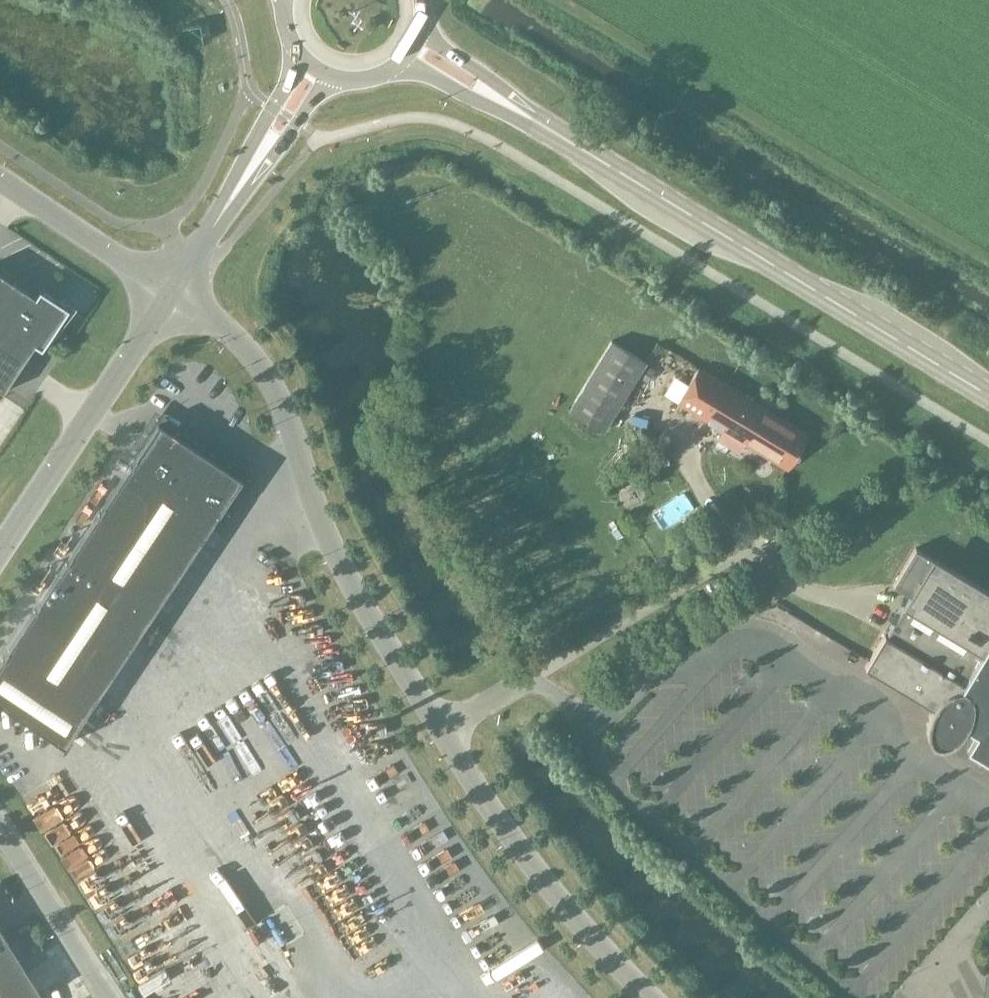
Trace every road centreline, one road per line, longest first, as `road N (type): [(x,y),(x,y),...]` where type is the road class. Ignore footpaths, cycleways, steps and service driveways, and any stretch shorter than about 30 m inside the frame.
road 1 (unclassified): [(650,997),(492,814),(361,604),(262,371),(234,337),(169,290)]
road 2 (primary): [(988,396),(532,119)]
road 3 (unclassified): [(169,290),(0,547)]
road 4 (unclassified): [(0,179),(169,290)]
road 5 (unclassified): [(0,828),(107,997)]
road 6 (unclassified): [(218,219),(231,212),(312,98),(338,79)]
road 7 (unclassified): [(296,51),(218,219)]
road 8 (primary): [(393,67),(426,73),(513,119),(532,119)]
road 9 (primary): [(532,119),(421,24)]

